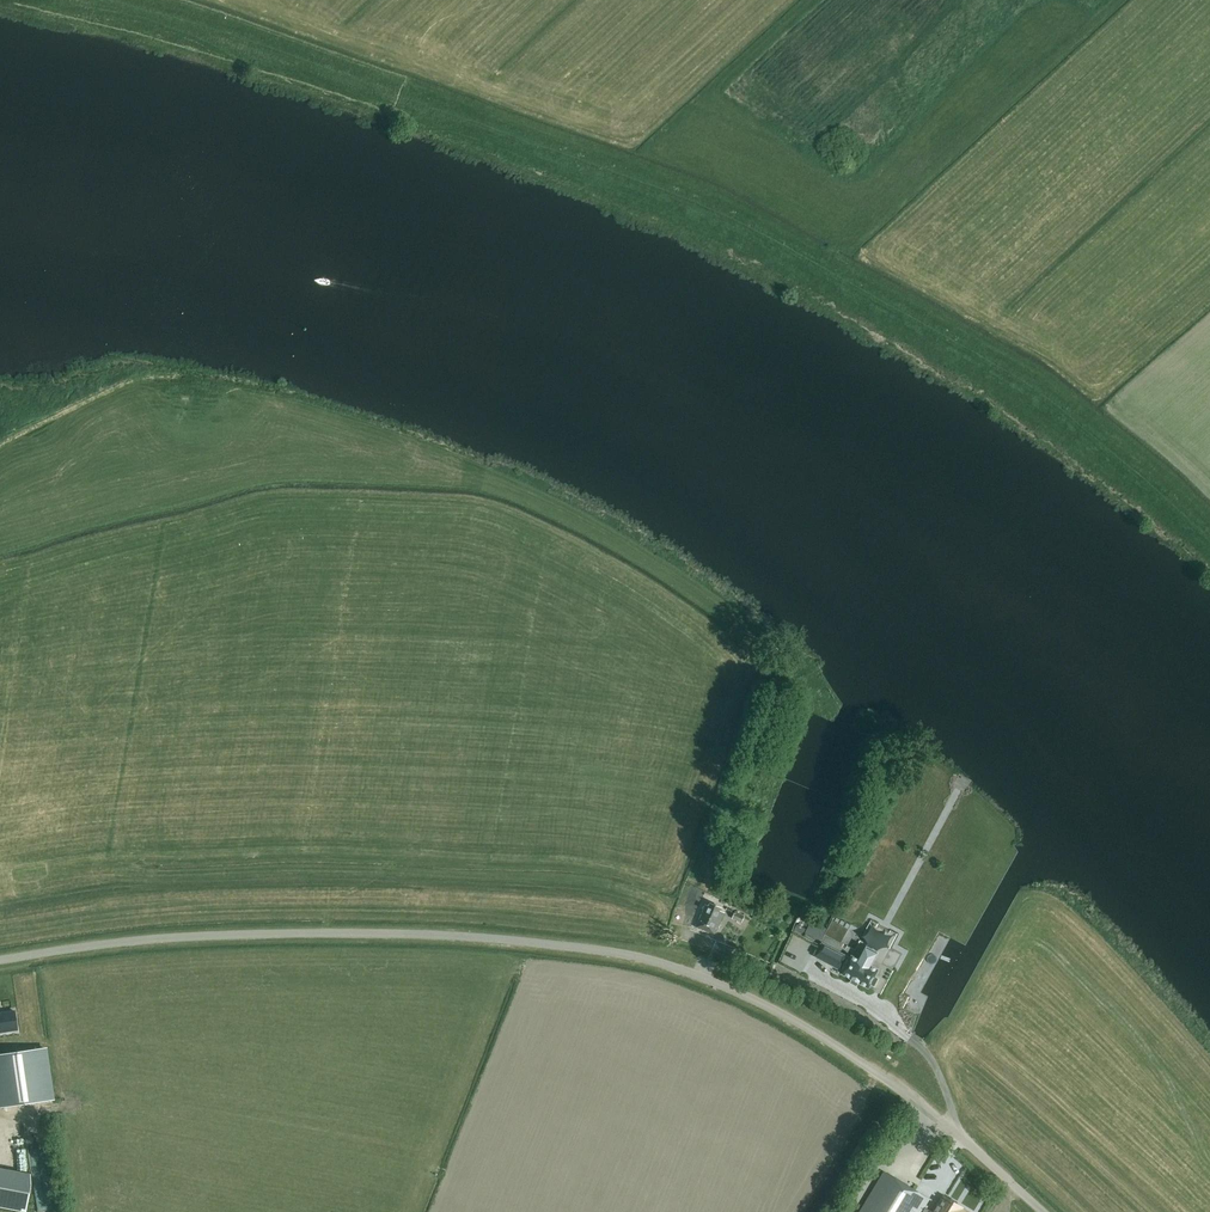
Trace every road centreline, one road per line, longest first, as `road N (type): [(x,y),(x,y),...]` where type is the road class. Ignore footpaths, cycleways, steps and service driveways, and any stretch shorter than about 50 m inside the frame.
road 1 (unclassified): [(1046,1211),(982,1150),(825,1035),(643,960),(473,939),(247,935),(148,939),(0,962)]

